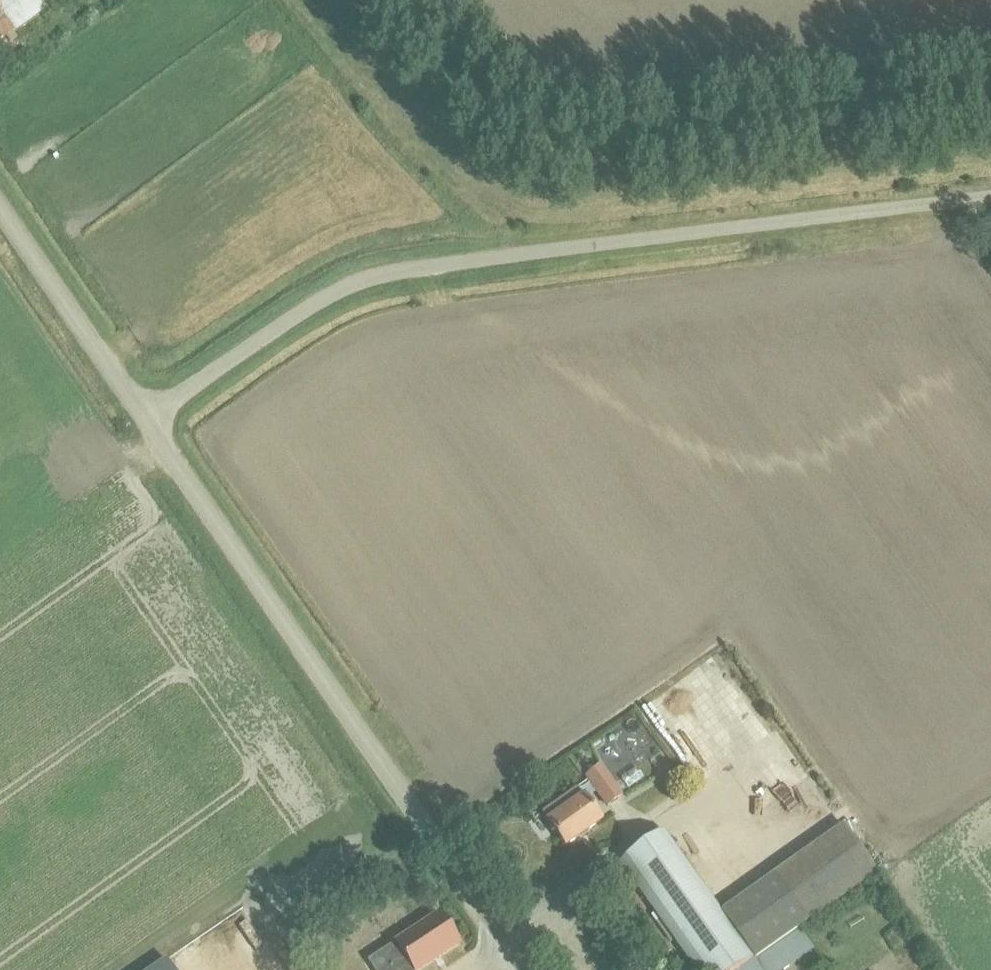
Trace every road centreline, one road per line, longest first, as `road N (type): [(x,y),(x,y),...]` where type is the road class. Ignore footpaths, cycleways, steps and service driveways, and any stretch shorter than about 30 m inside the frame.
road 1 (unclassified): [(148,418),(363,278),(990,197)]
road 2 (unclassified): [(521,969),(148,418)]
road 3 (unclassified): [(148,418),(0,202)]

